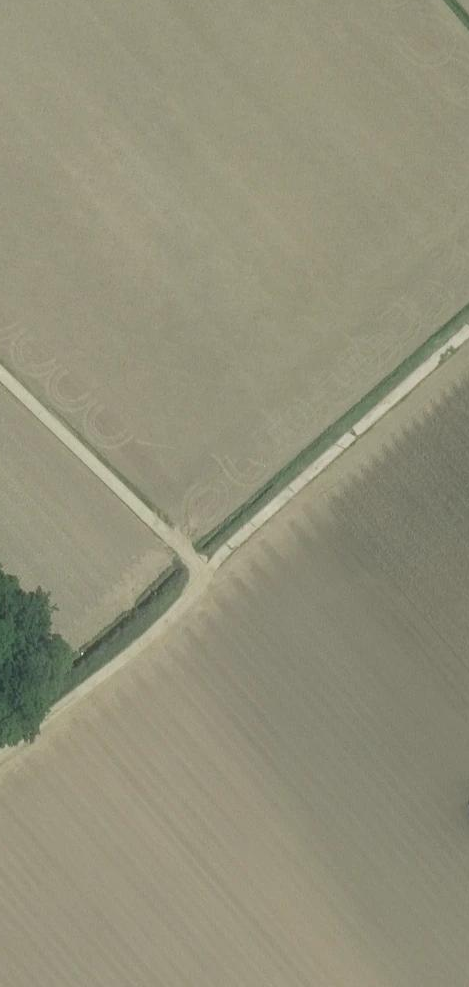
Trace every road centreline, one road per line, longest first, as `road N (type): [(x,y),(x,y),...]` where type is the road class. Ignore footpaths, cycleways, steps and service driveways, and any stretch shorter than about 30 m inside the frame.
road 1 (track): [(468,329),(204,572)]
road 2 (track): [(0,373),(204,572)]
road 3 (track): [(0,755),(125,661),(204,572)]

